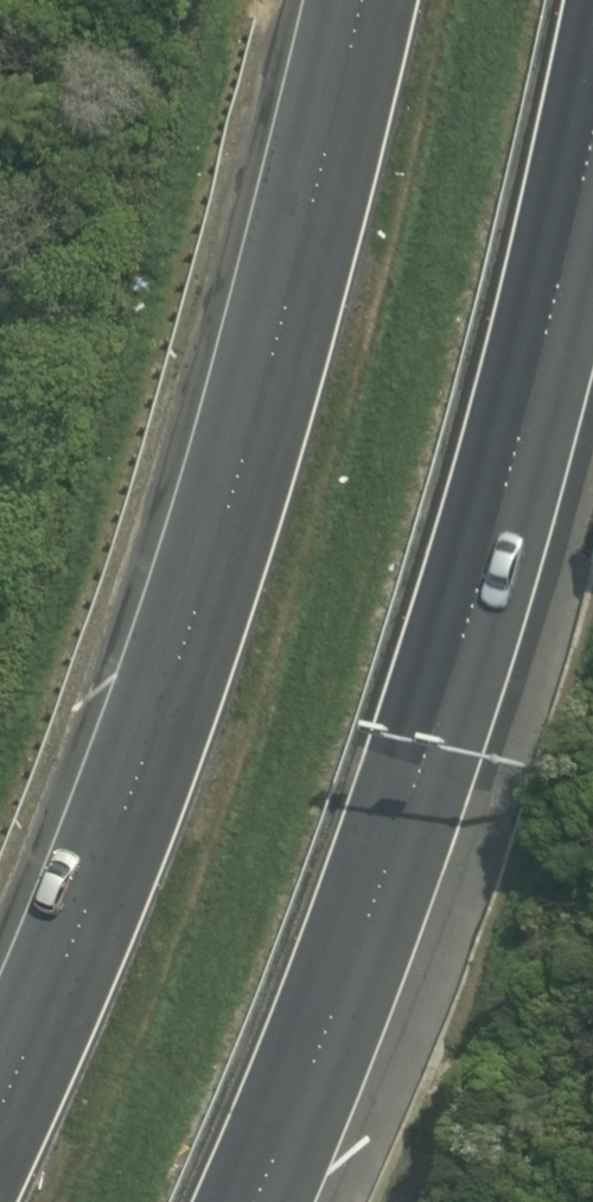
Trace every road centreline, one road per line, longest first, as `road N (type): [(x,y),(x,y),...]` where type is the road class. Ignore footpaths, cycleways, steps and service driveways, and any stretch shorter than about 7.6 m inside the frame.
road 1 (motorway): [(0,1099),(89,913),(269,347),(352,0)]
road 2 (motorway): [(592,139),(543,359),(465,631),(331,1022),(250,1201)]

